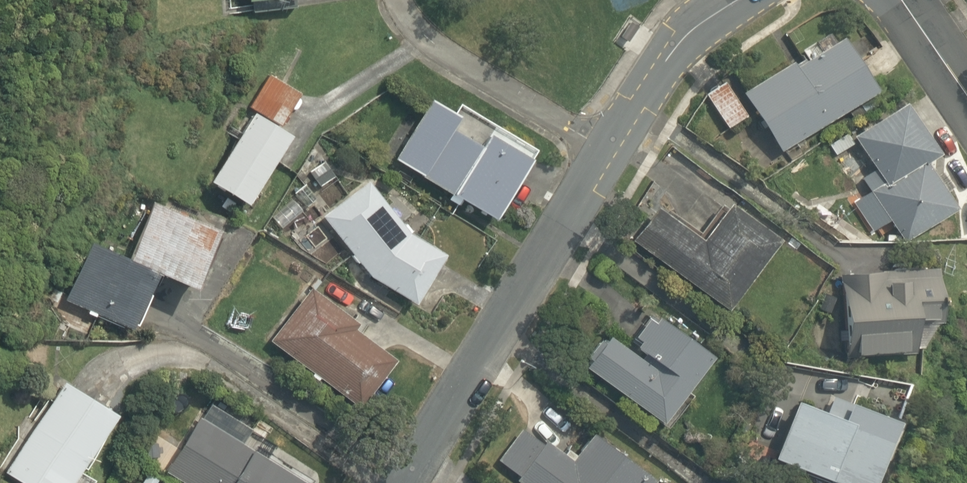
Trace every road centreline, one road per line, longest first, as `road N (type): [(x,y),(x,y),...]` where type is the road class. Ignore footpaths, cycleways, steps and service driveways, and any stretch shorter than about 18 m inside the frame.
road 1 (residential): [(405,482),(606,151)]
road 2 (residential): [(606,151),(432,40),(404,0)]
road 3 (residential): [(606,151),(659,82),(752,0)]

